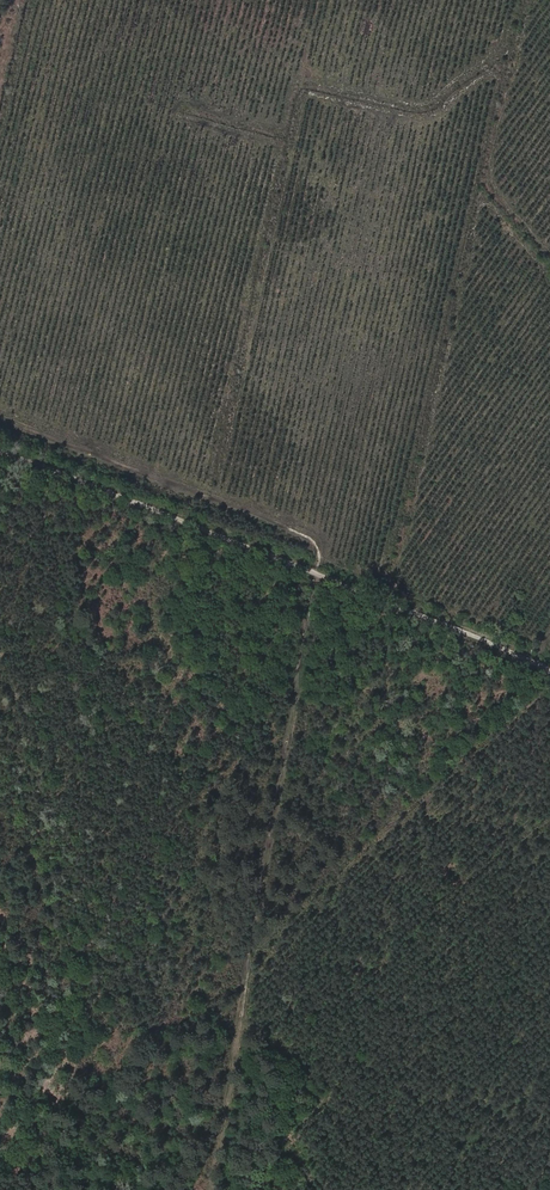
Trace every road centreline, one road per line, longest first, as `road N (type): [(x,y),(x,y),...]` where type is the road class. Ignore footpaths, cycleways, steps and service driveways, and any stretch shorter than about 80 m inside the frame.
road 1 (track): [(212,1189),(317,574)]
road 2 (track): [(0,452),(549,671)]

